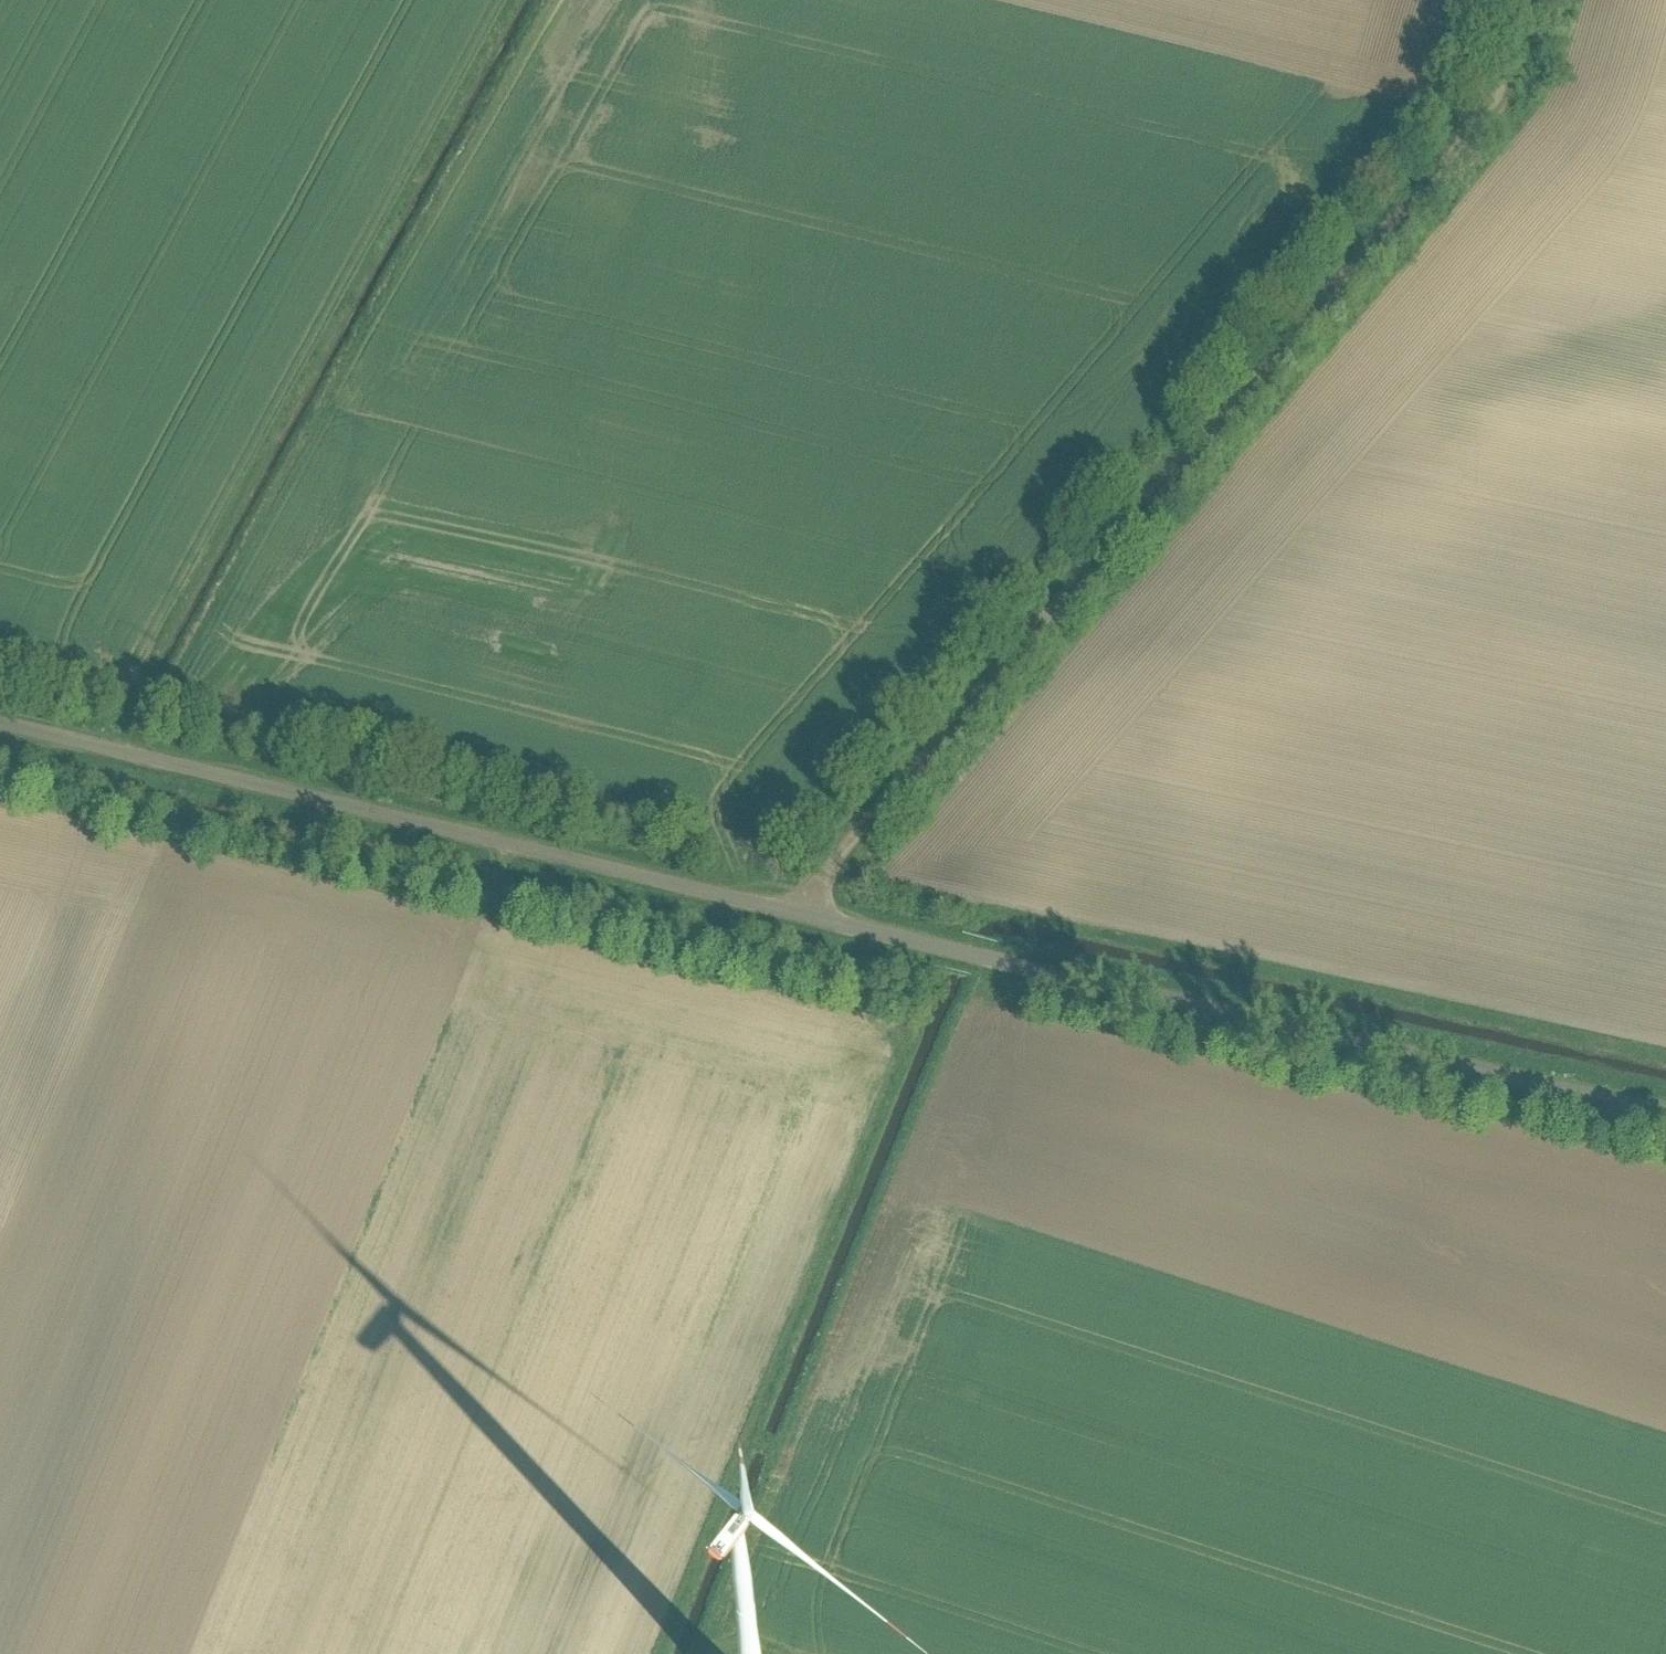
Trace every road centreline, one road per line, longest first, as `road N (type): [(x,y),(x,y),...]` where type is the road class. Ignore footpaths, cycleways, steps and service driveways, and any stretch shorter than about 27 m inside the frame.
road 1 (unclassified): [(1529,0),(1499,100),(789,918)]
road 2 (unclassified): [(789,918),(960,963),(1665,1118)]
road 3 (unclassified): [(789,918),(0,728)]

